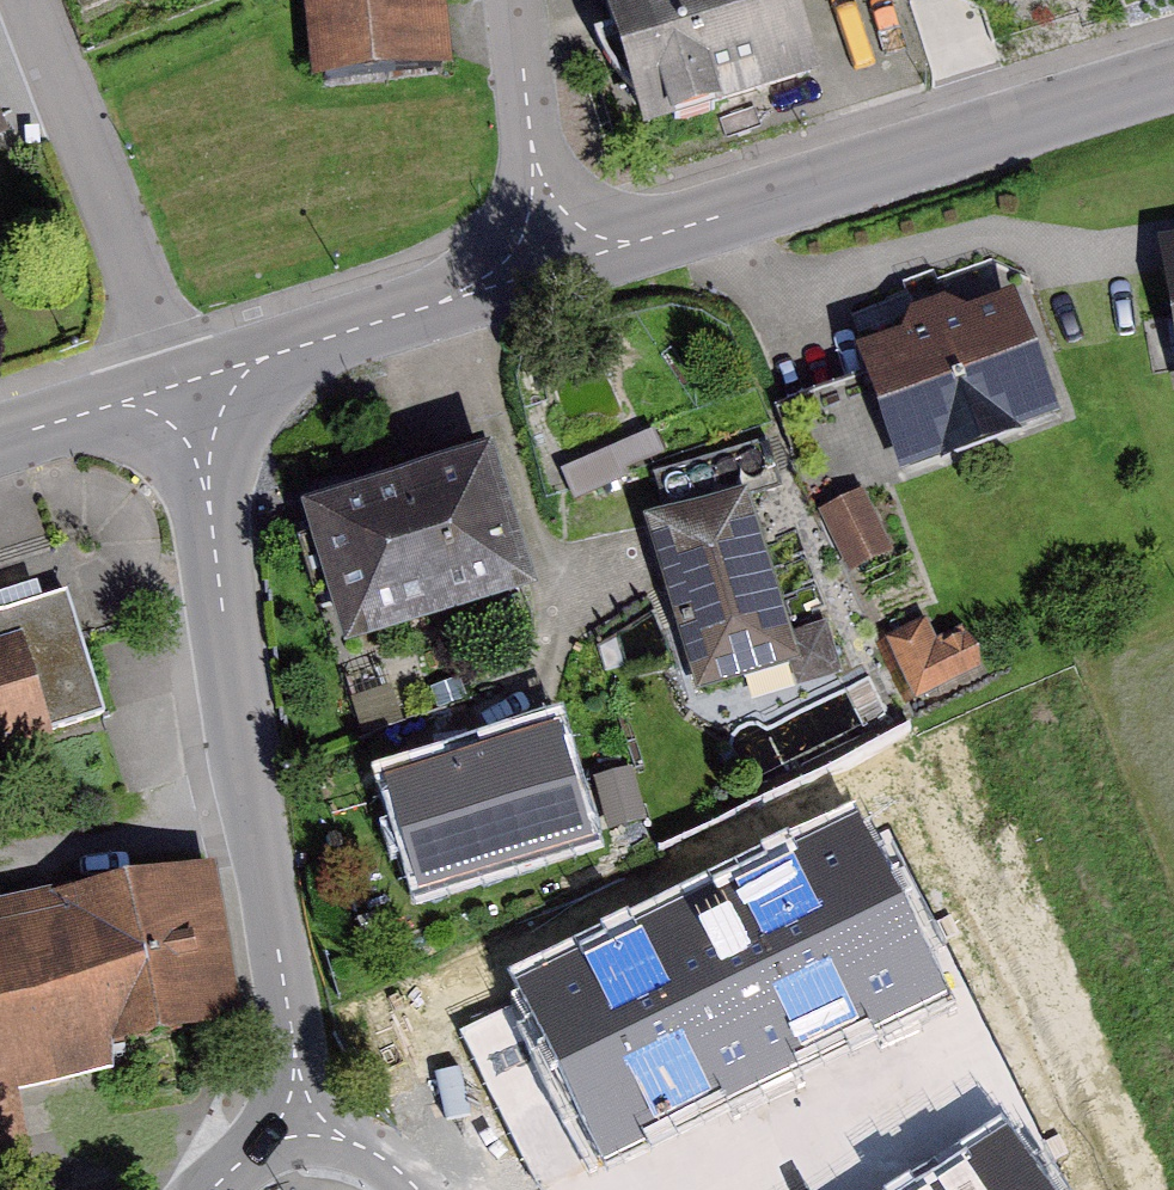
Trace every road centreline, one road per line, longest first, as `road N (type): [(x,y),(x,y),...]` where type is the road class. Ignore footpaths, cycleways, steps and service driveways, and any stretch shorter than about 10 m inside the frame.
road 1 (residential): [(300,1116),(194,408)]
road 2 (tertiary): [(1173,75),(643,240),(549,241)]
road 3 (residential): [(194,408),(31,0)]
road 4 (tertiary): [(549,241),(441,303),(276,354),(194,408)]
road 5 (residential): [(549,241),(516,0)]
road 6 (tertiary): [(194,408),(103,408),(0,440)]
road 7 (residential): [(417,1189),(371,1151),(300,1116)]

